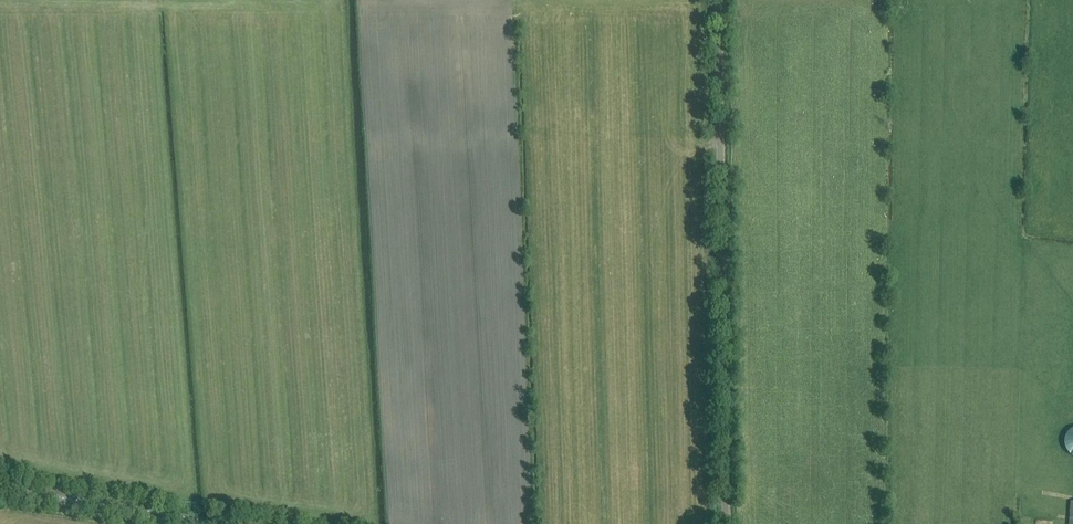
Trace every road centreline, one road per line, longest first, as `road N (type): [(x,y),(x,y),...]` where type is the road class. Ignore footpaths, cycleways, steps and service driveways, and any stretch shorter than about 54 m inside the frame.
road 1 (unclassified): [(725,523),(718,0)]
road 2 (tertiary): [(199,523),(0,492)]

